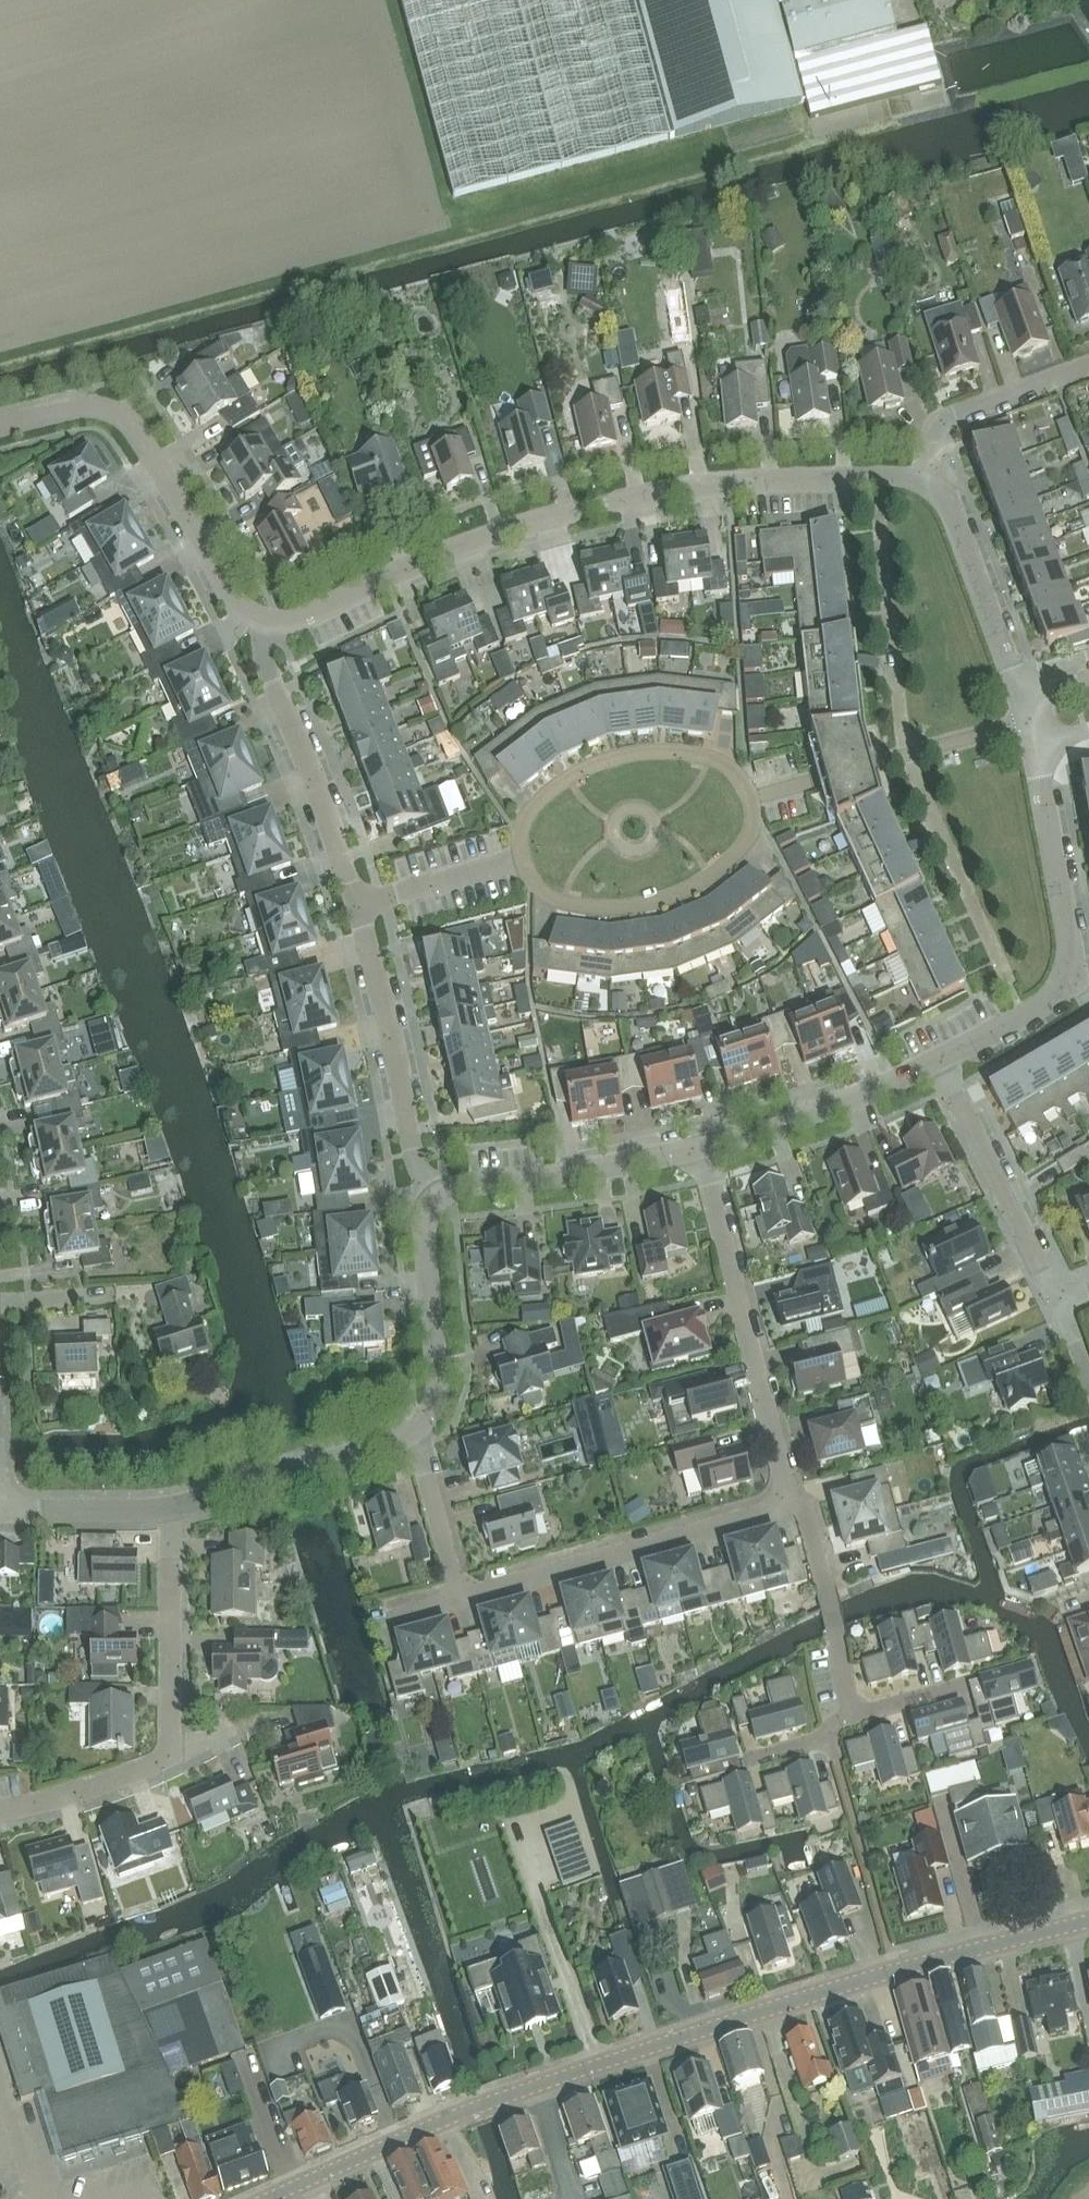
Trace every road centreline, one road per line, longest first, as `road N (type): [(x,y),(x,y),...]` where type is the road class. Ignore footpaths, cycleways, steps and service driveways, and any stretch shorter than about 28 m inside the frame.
road 1 (tertiary): [(269,2198),(502,2094),(900,1970),(1088,1922)]
road 2 (residential): [(268,620),(309,613),(423,558),(597,505),(726,481),(924,481)]
road 3 (residential): [(1035,719),(1071,953),(1066,976),(1025,1013),(937,1060)]
road 4 (residential): [(268,620),(235,598),(121,414),(84,405),(0,424)]
road 5 (residential): [(786,1496),(702,1146)]
road 6 (residential): [(461,1597),(771,1509),(786,1496)]
road 7 (residential): [(522,858),(530,879),(563,901),(643,903),(729,859),(755,821),(751,795)]
road 8 (residential): [(438,1197),(419,1168),(360,904)]
road 9 (residential): [(751,795),(738,774),(708,756),(624,754),(548,790),(525,819),(522,858)]
road 10 (residential): [(360,904),(264,659),(268,620)]
road 11 (residential): [(702,1146),(455,1187),(438,1197)]
road 12 (residential): [(1057,1298),(937,1060)]
road 13 (residential): [(924,481),(941,491),(1035,719)]
road 14 (residential): [(170,1507),(398,1439),(417,1427)]
road 15 (residential): [(937,1060),(828,1106),(702,1146)]
road 16 (residential): [(170,1507),(169,1752)]
road 17 (residential): [(856,1723),(806,1509),(786,1496)]
road 18 (residential): [(417,1427),(438,1389),(424,1236),(438,1197)]
road 19 (residential): [(1088,365),(947,418),(935,431),(924,481)]
road 20 (residential): [(169,1752),(159,1763),(67,1794),(0,1808)]
road 21 (residential): [(461,1597),(417,1427)]
road 22 (residential): [(0,1510),(170,1507)]
road 23 (residential): [(360,904),(522,858)]

